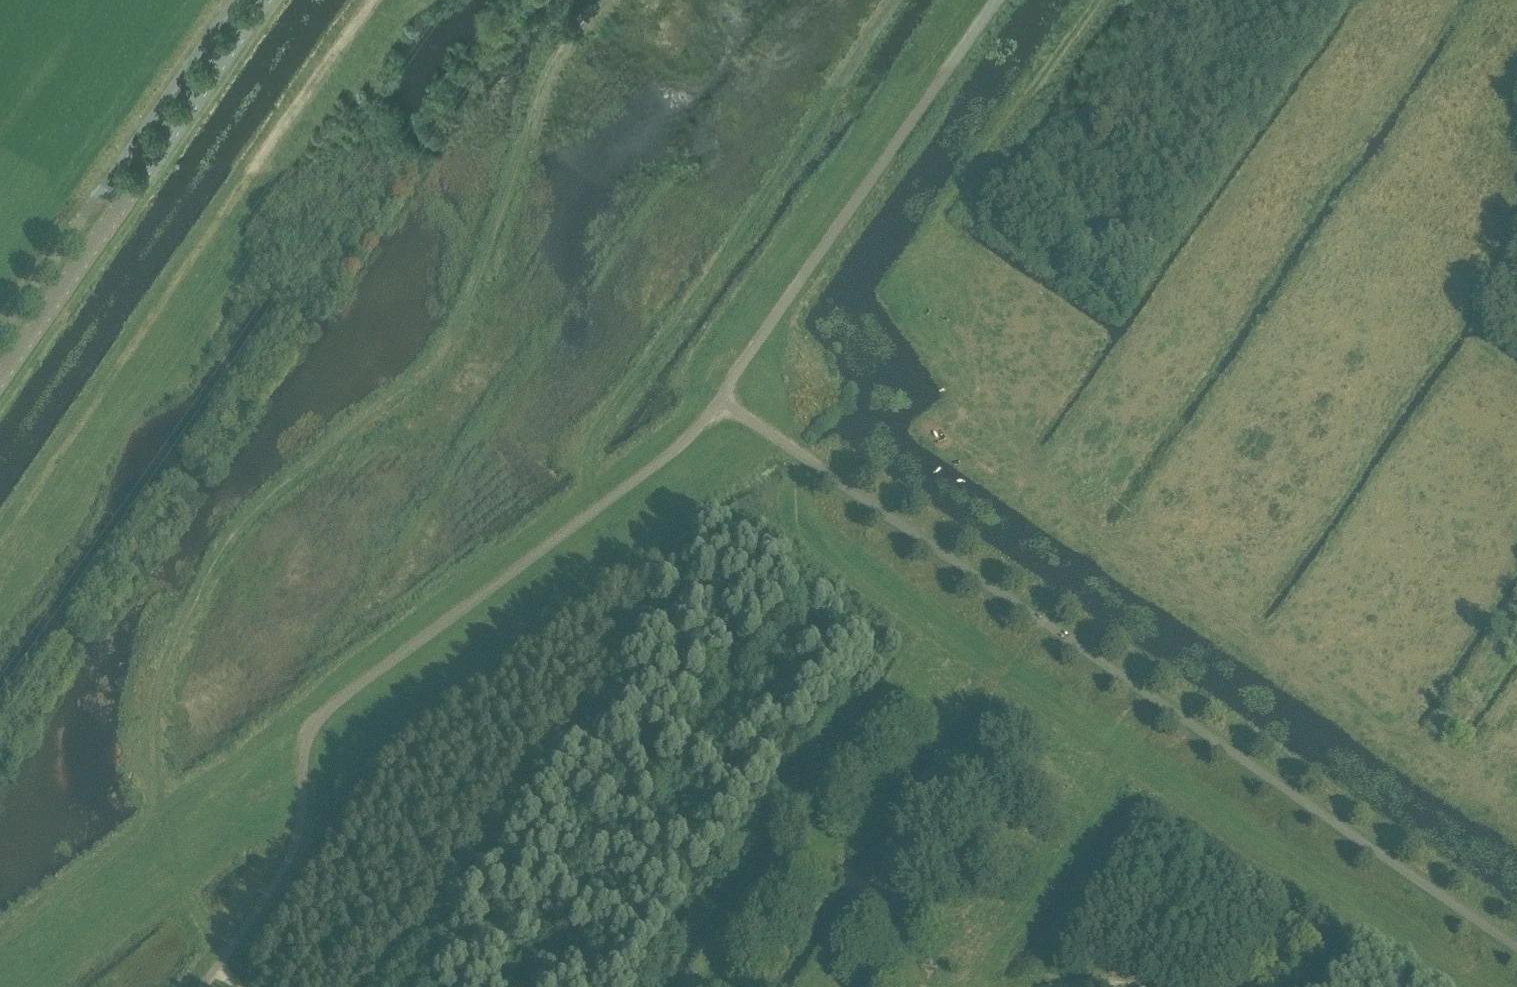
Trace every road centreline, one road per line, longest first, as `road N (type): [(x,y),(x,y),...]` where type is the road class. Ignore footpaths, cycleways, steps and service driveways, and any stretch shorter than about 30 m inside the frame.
road 1 (track): [(159,816),(162,692),(182,621),(287,487),(431,366),(485,279),(554,76),(609,0)]
road 2 (track): [(0,535),(386,0)]
road 3 (track): [(596,510),(588,470),(592,443),(904,0)]
road 4 (tertiary): [(0,377),(263,0)]
road 5 (track): [(1170,711),(982,986)]
road 6 (track): [(1105,0),(944,231)]
road 7 (track): [(0,939),(159,816)]
road 8 (track): [(159,816),(323,714)]
road 9 (track): [(218,964),(159,816)]

